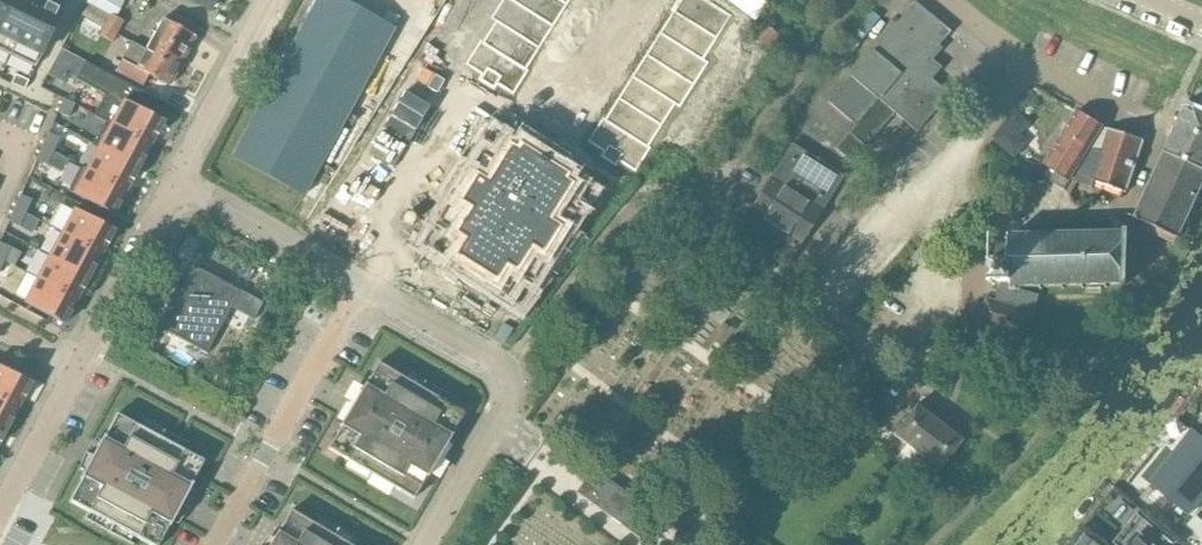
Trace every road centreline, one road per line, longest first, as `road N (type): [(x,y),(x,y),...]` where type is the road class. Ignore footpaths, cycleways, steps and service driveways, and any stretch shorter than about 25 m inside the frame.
road 1 (residential): [(936,544),(1138,309),(1140,229),(1131,221),(1159,129),(1034,66),(951,0)]
road 2 (residential): [(421,544),(502,413),(509,379),(487,350),(364,283)]
road 3 (residential): [(217,544),(364,283)]
road 4 (residential): [(364,283),(174,179)]
road 5 (residential): [(76,372),(174,179)]
road 6 (residential): [(174,179),(271,0)]
road 7 (residential): [(0,510),(76,372)]

